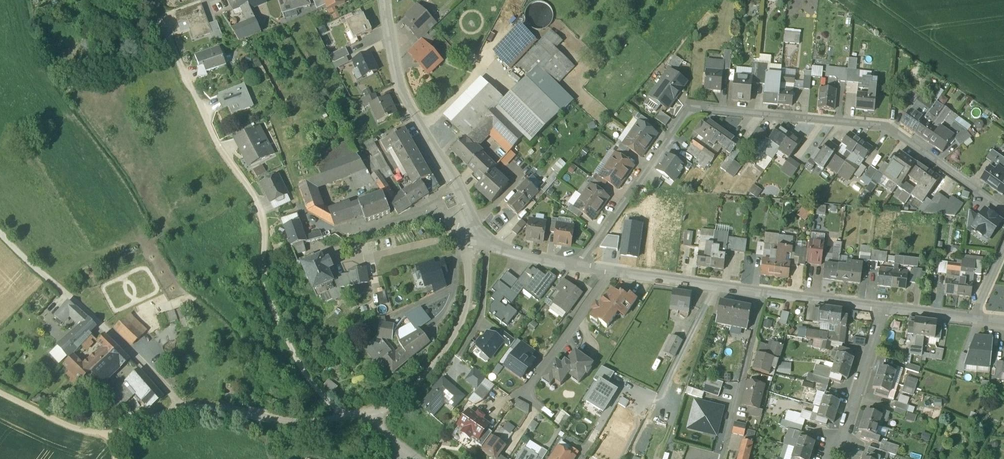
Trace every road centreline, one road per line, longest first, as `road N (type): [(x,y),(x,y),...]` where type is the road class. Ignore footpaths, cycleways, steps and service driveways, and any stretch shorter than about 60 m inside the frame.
road 1 (residential): [(1003,211),(888,126),(690,106),(580,265)]
road 2 (track): [(154,0),(217,148),(258,207),(263,285),(276,324),(305,374),(353,415)]
road 3 (residential): [(605,268),(882,308)]
road 4 (residential): [(387,0),(401,87),(479,239)]
road 5 (residential): [(479,239),(467,251),(464,310),(435,361),(411,388),(353,415)]
road 6 (residential): [(605,268),(524,395),(560,421)]
road 7 (residential): [(882,308),(836,458)]
road 8 (track): [(113,433),(78,428),(0,393)]

